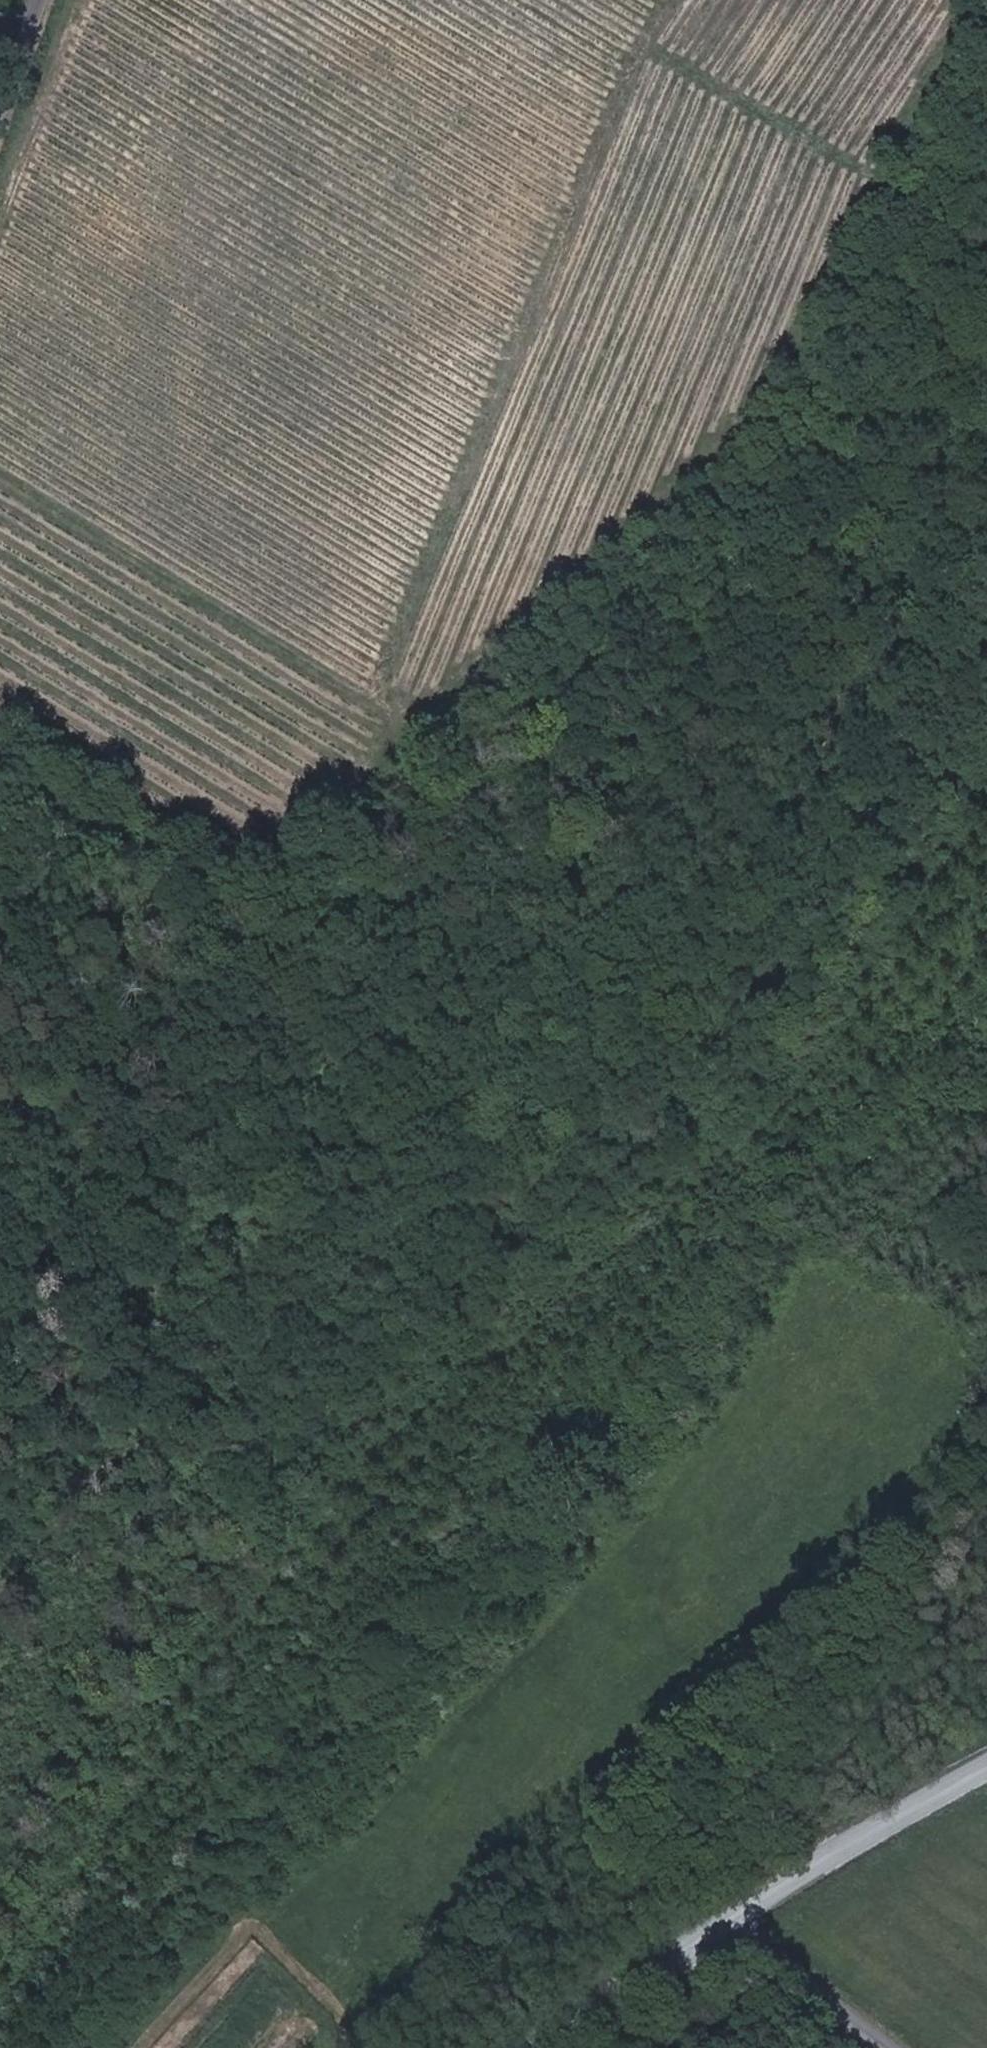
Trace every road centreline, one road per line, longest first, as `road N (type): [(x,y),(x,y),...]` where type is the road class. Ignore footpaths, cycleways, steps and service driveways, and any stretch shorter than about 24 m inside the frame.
road 1 (unclassified): [(727,1923),(986,1767)]
road 2 (unclassified): [(534,2047),(727,1923)]
road 3 (unclassified): [(727,1923),(891,2047)]
road 4 (residential): [(60,0),(0,143)]

